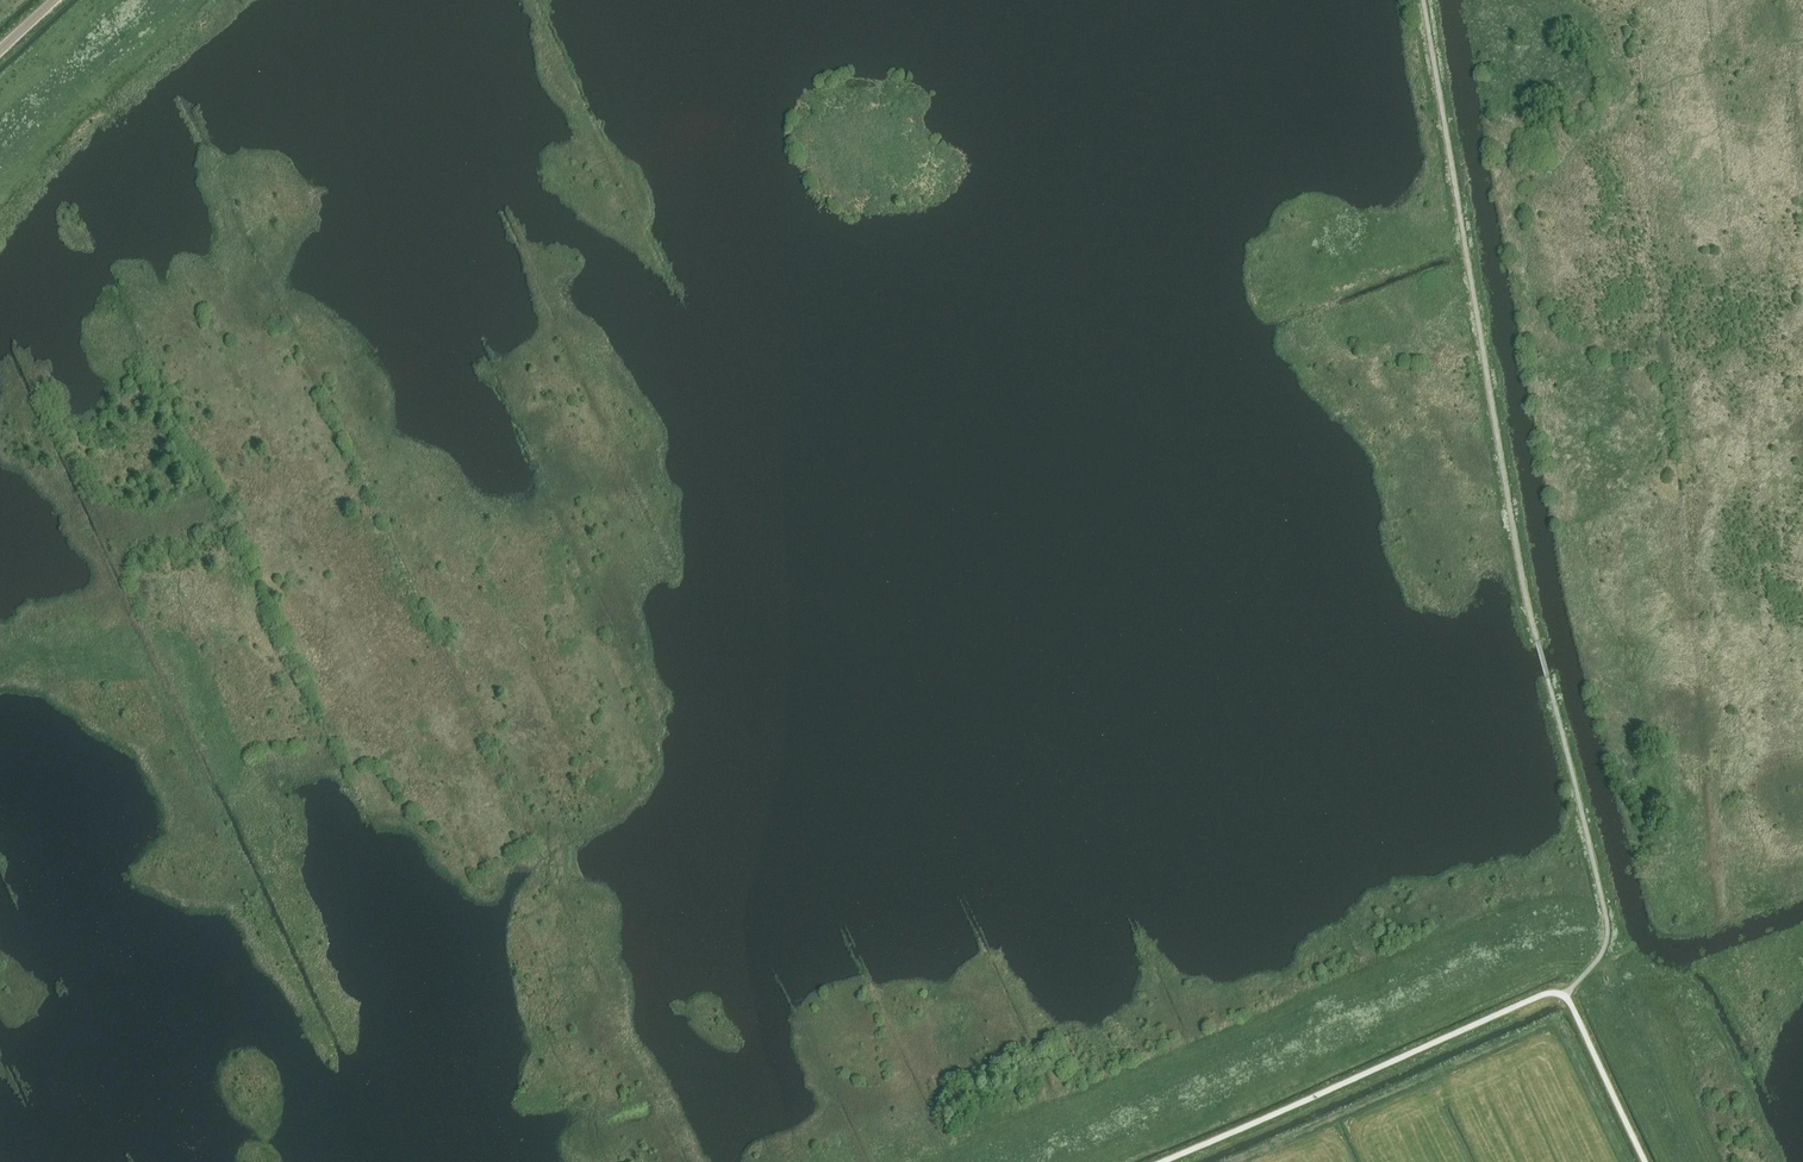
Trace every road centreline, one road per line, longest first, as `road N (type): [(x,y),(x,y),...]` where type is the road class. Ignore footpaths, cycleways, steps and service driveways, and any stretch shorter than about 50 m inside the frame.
road 1 (track): [(1681,1161),(1577,950),(1561,935),(1534,934),(1004,1161)]
road 2 (track): [(0,142),(140,0)]

